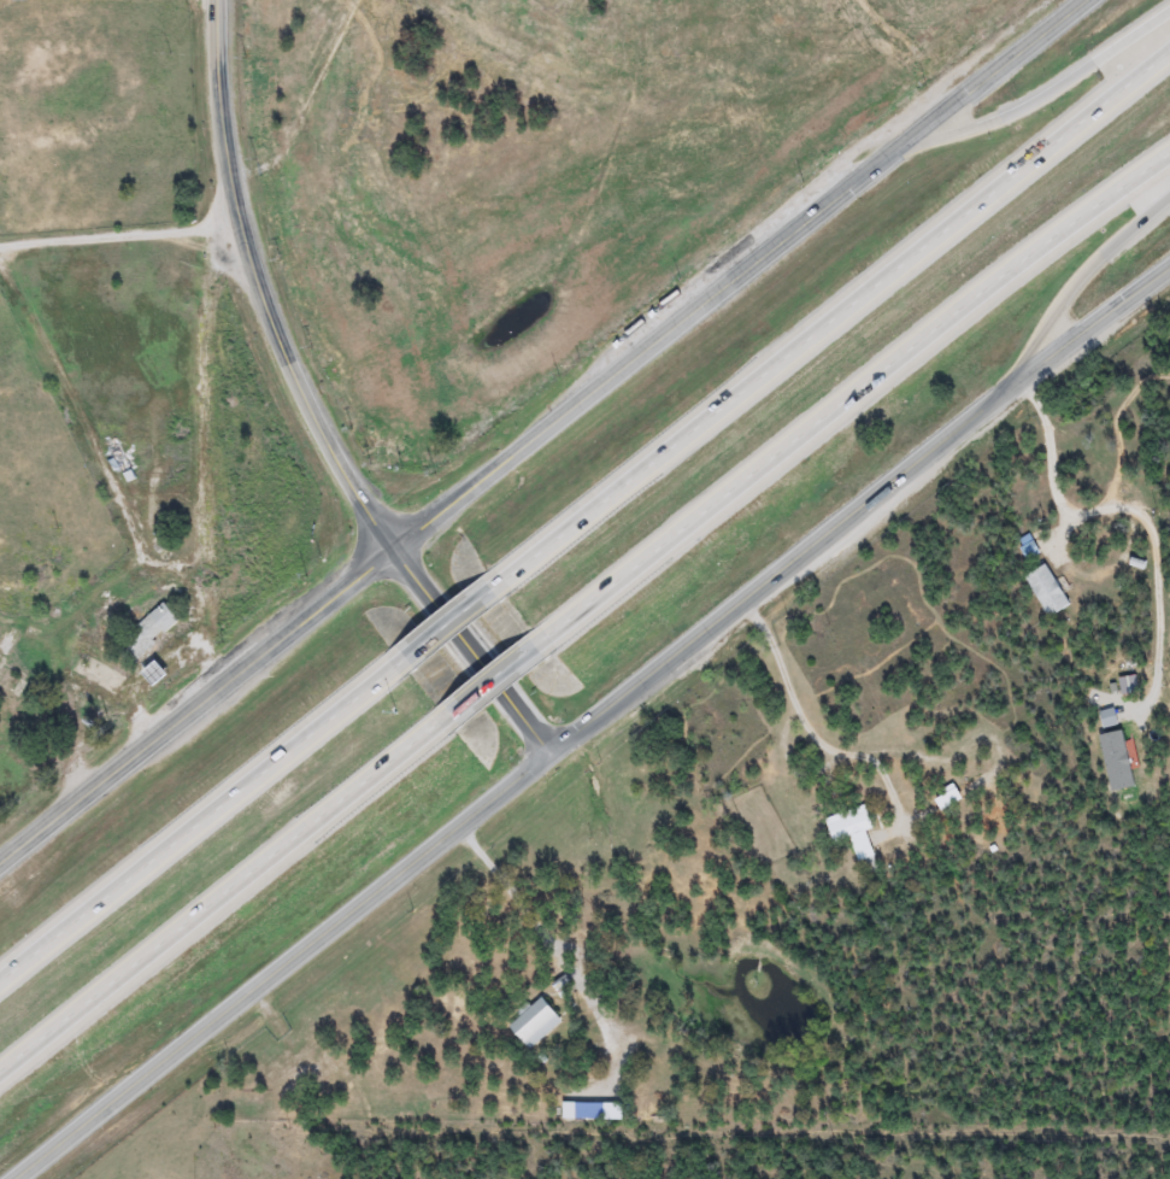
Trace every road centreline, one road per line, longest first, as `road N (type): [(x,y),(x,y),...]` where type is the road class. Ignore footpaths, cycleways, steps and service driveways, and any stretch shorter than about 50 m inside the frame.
road 1 (tertiary): [(17,1178),(999,387)]
road 2 (tertiary): [(875,163),(0,856)]
road 3 (motorway): [(1169,56),(898,274),(493,576)]
road 4 (secondary): [(545,750),(387,549),(292,375),(240,228),(223,135),(218,0)]
road 5 (motorway): [(536,637),(1169,156)]
road 6 (motorway): [(0,1070),(437,711)]
road 7 (motorway): [(395,657),(0,973)]
road 8 (track): [(217,685),(194,646),(202,563),(199,301),(207,271),(240,228)]
road 9 (track): [(169,564),(139,559),(90,439),(0,269)]
road 10 (motorway): [(1169,10),(1007,116),(875,163)]
road 11 (track): [(139,559),(131,576),(65,627),(67,803)]
road 12 (tertiary): [(1080,0),(875,163)]
road 13 (motorway): [(999,387),(1068,294),(1169,196)]
road 14 (tertiary): [(999,387),(1169,269)]
road 15 (motorway): [(493,576),(395,657)]
road 16 (motorway): [(437,711),(536,637)]

